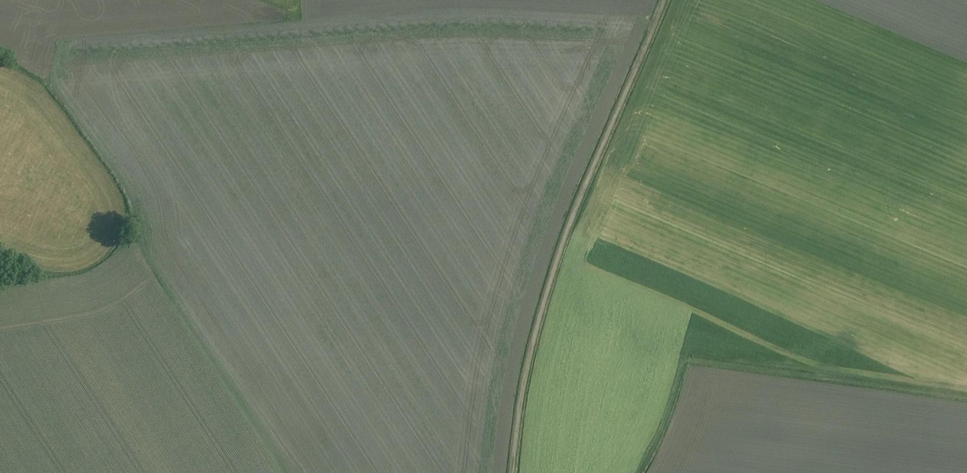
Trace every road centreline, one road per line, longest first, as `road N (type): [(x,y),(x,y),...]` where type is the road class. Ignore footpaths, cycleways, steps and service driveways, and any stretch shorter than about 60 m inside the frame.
road 1 (track): [(514,472),(548,295),(667,0)]

